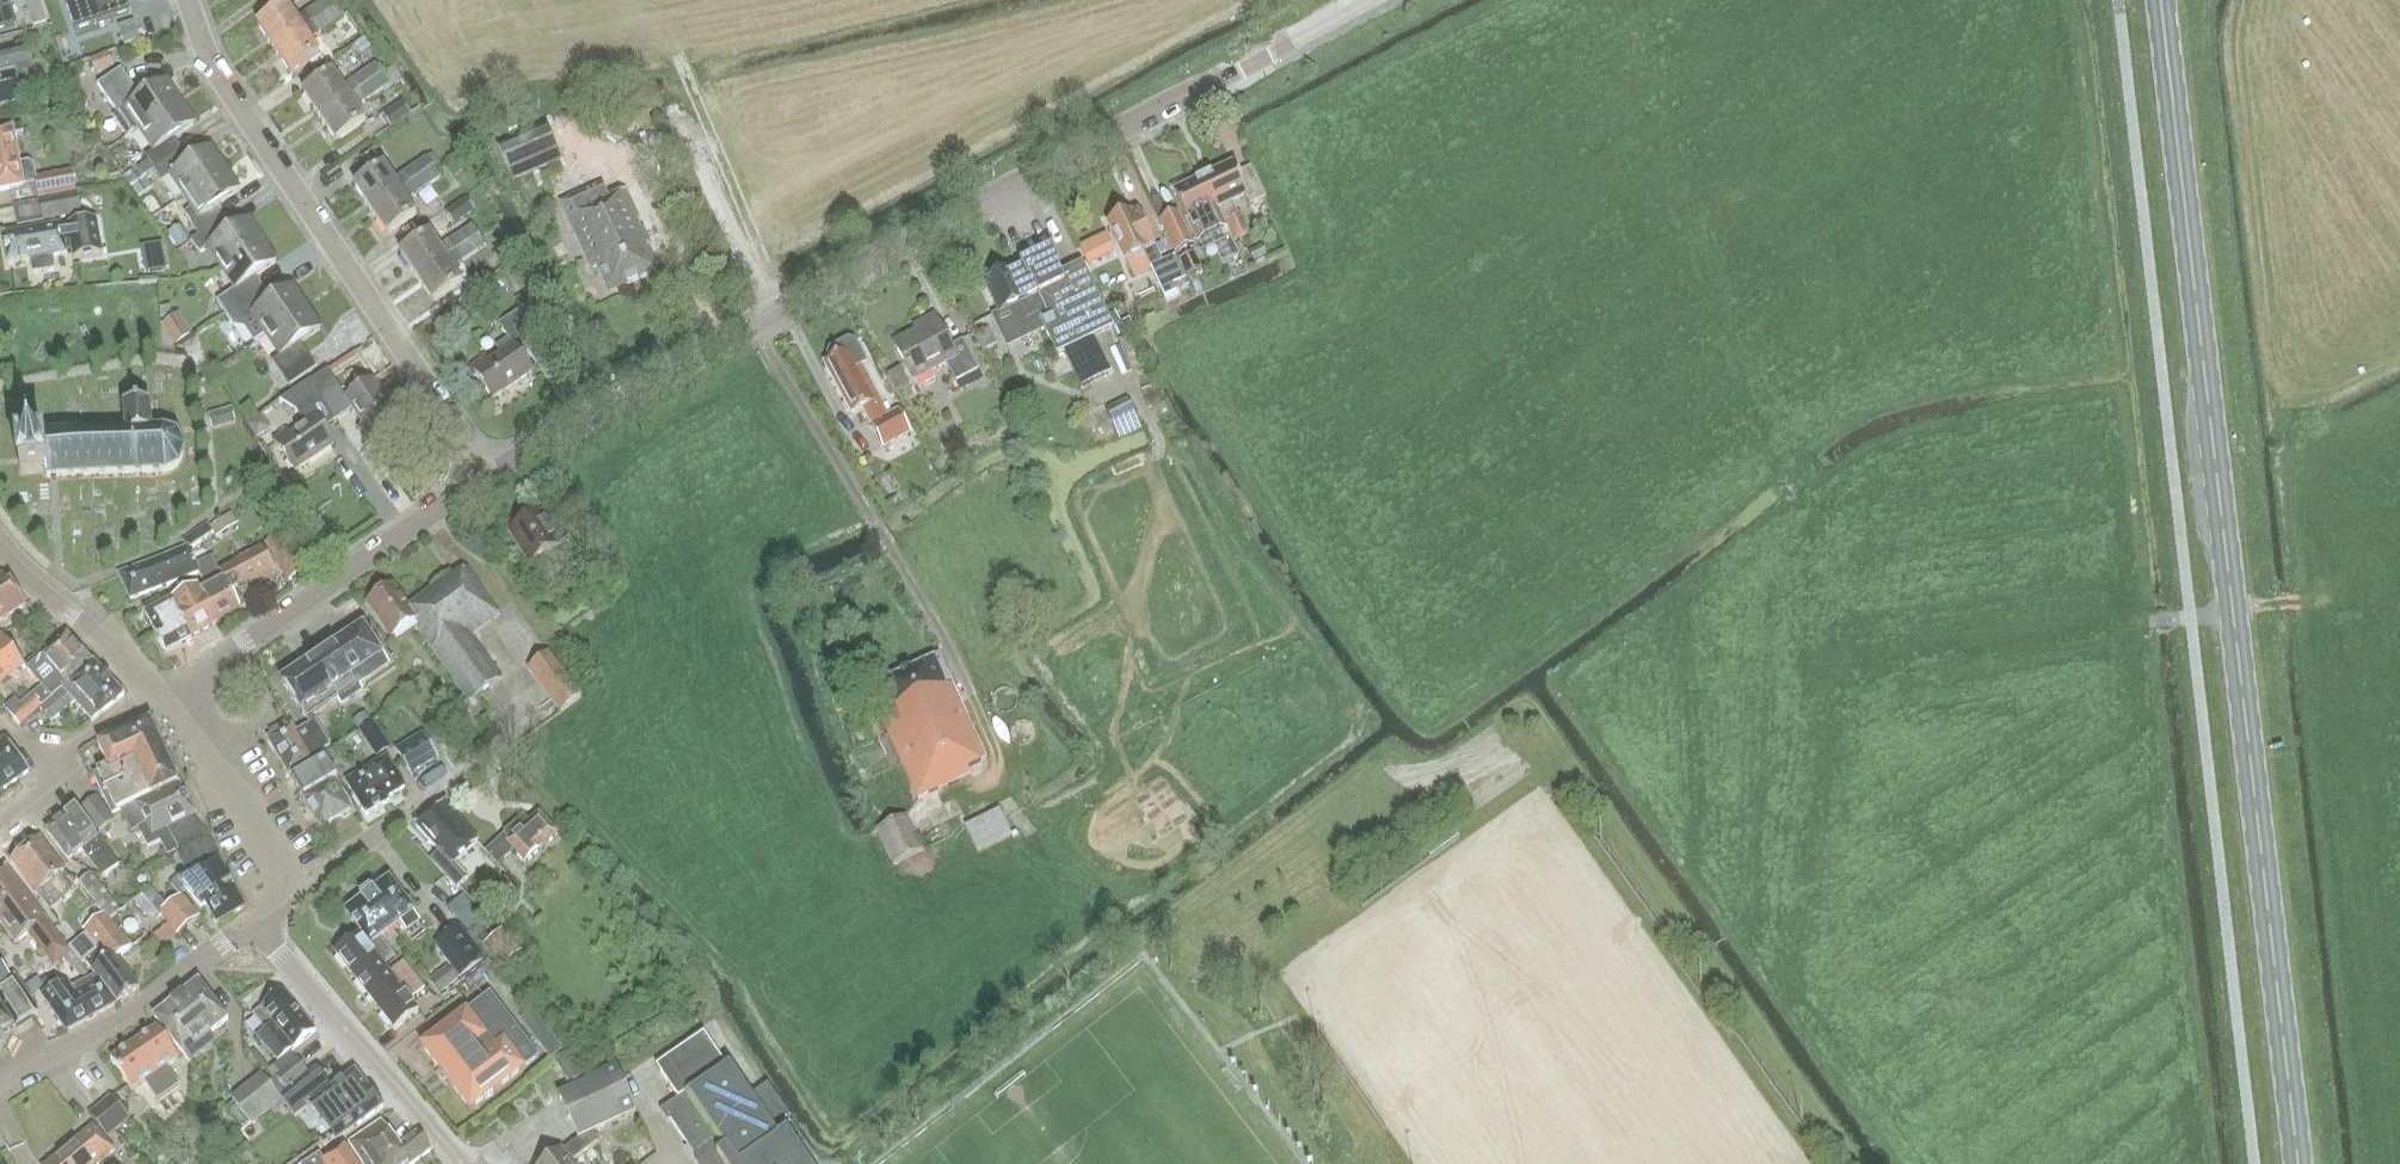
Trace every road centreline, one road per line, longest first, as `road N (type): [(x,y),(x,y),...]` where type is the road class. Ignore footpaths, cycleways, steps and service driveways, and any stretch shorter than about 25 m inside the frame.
road 1 (primary): [(2299,1163),(2161,0)]
road 2 (tertiary): [(491,473),(612,395),(1364,0)]
road 3 (residential): [(491,473),(205,54),(188,0)]
road 4 (tertiary): [(161,698),(491,473)]
road 5 (tertiary): [(462,1163),(255,922)]
road 6 (tertiary): [(0,1083),(115,1023),(255,922)]
road 7 (residential): [(292,896),(504,743)]
road 8 (tertiary): [(292,896),(161,698)]
road 9 (residential): [(0,833),(61,789),(70,750),(161,698)]
road 10 (residential): [(161,698),(109,641),(49,597)]

